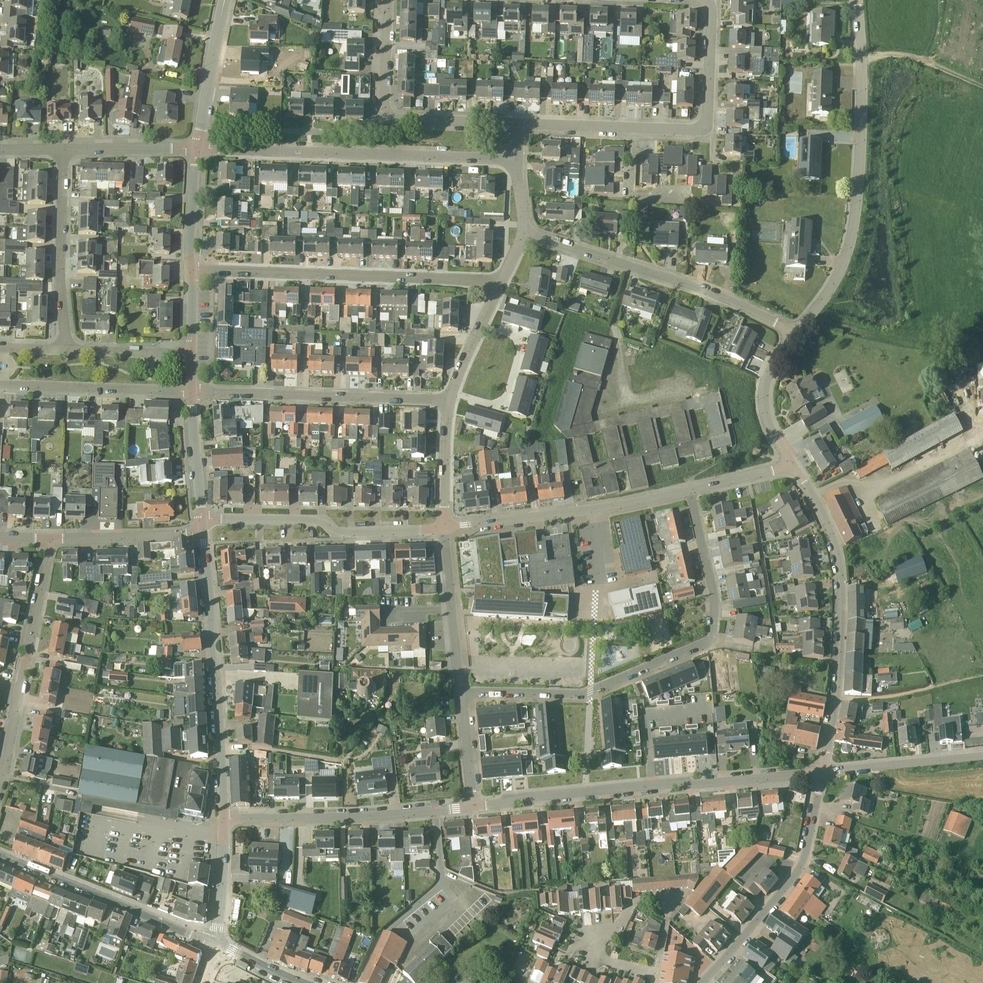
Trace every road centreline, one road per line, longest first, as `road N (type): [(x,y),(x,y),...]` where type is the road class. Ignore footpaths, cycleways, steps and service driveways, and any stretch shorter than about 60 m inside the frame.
road 1 (residential): [(472,807),(462,690),(583,694),(714,639),(715,591),(690,491)]
road 2 (residential): [(795,333),(839,278),(849,251),(861,100),(857,0)]
road 3 (residential): [(472,807),(820,772)]
road 4 (residential): [(820,772),(837,683),(839,572),(825,523),(789,466)]
road 5 (residential): [(514,159),(197,148)]
road 6 (residential): [(515,123),(697,130),(708,115),(708,0)]
road 7 (residential): [(501,282),(191,269)]
road 8 (residential): [(795,333),(525,230)]
road 9 (tertiary): [(223,821),(201,533)]
road 10 (residential): [(450,399),(192,390)]
road 11 (residential): [(223,821),(472,807)]
road 12 (residential): [(200,519),(322,520),(335,532),(444,528)]
road 13 (residential): [(444,528),(690,491)]
road 14 (residential): [(702,982),(798,871),(820,772)]
road 15 (residential): [(0,781),(51,541)]
road 16 (secondary): [(216,944),(0,853)]
road 17 (residential): [(64,346),(63,149)]
road 18 (residential): [(192,390),(0,384)]
road 19 (residential): [(657,973),(610,964),(597,945),(638,898),(666,904),(666,922)]
road 20 (residential): [(820,772),(982,757)]
road 21 (residential): [(451,392),(490,403),(507,392),(521,349),(513,335),(480,324)]
road 22 (tertiary): [(197,148),(223,0)]
road 23 (residential): [(201,533),(51,541)]
road 24 (residential): [(789,466),(765,401),(771,367),(795,333)]
road 25 (residential): [(197,148),(63,149)]
road 26 (residential): [(386,114),(515,123)]
road 27 (tertiary): [(200,519),(192,390)]
road 28 (residential): [(444,528),(450,399)]
road 29 (residential): [(191,355),(64,346)]
road 30 (tertiary): [(216,944),(223,821)]
road 31 (tertiary): [(191,269),(197,148)]

